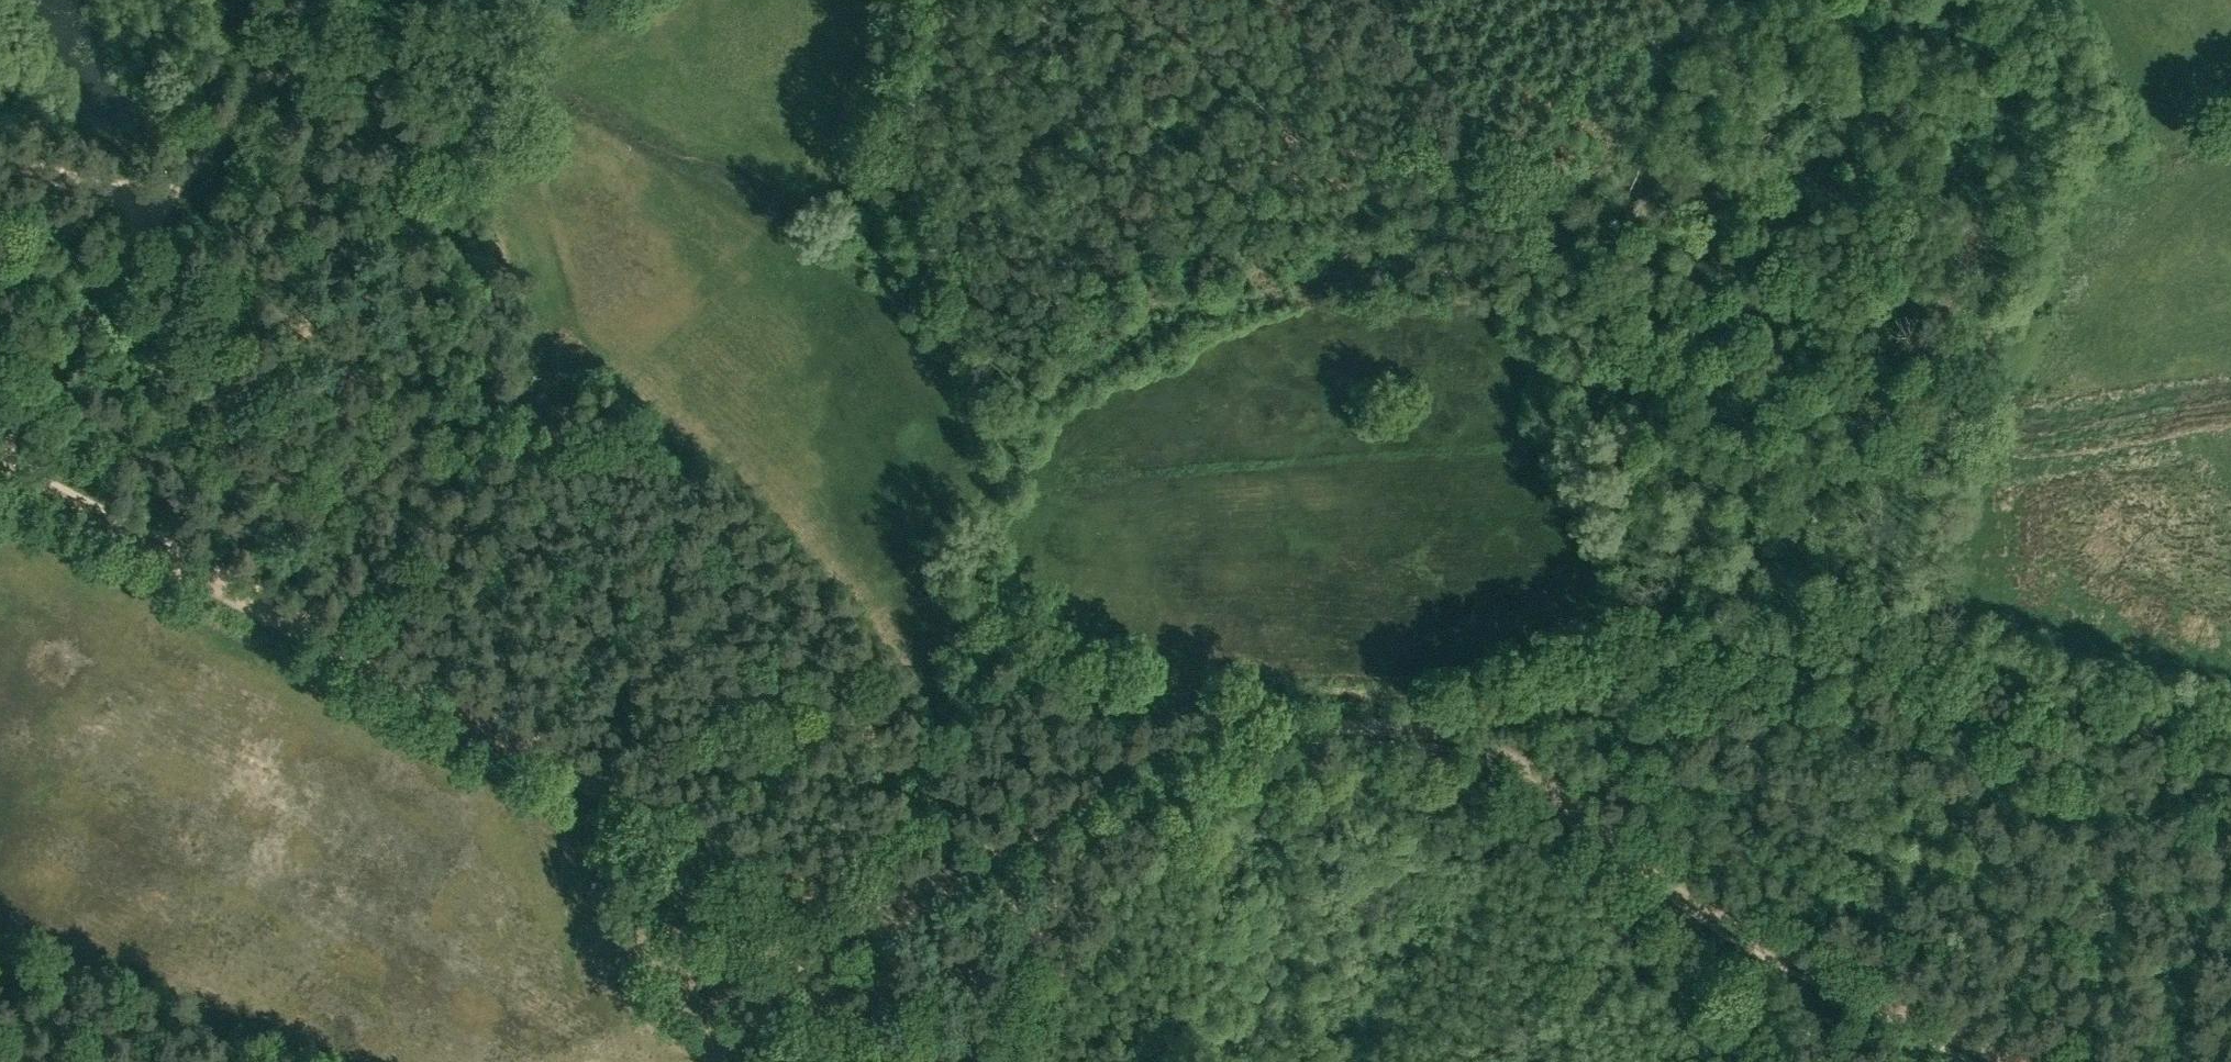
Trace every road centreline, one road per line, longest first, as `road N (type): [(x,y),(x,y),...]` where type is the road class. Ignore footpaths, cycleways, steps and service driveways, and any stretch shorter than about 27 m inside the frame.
road 1 (track): [(1710,913),(1665,888),(1571,804),(1508,762),(1435,730),(1357,720),(1203,724),(1131,743),(1052,776),(931,857),(863,886),(792,882),(0,468)]
road 2 (track): [(2010,1061),(1710,913)]
road 3 (track): [(0,442),(160,215)]
road 4 (track): [(317,0),(164,204)]
road 5 (track): [(0,168),(160,215)]

